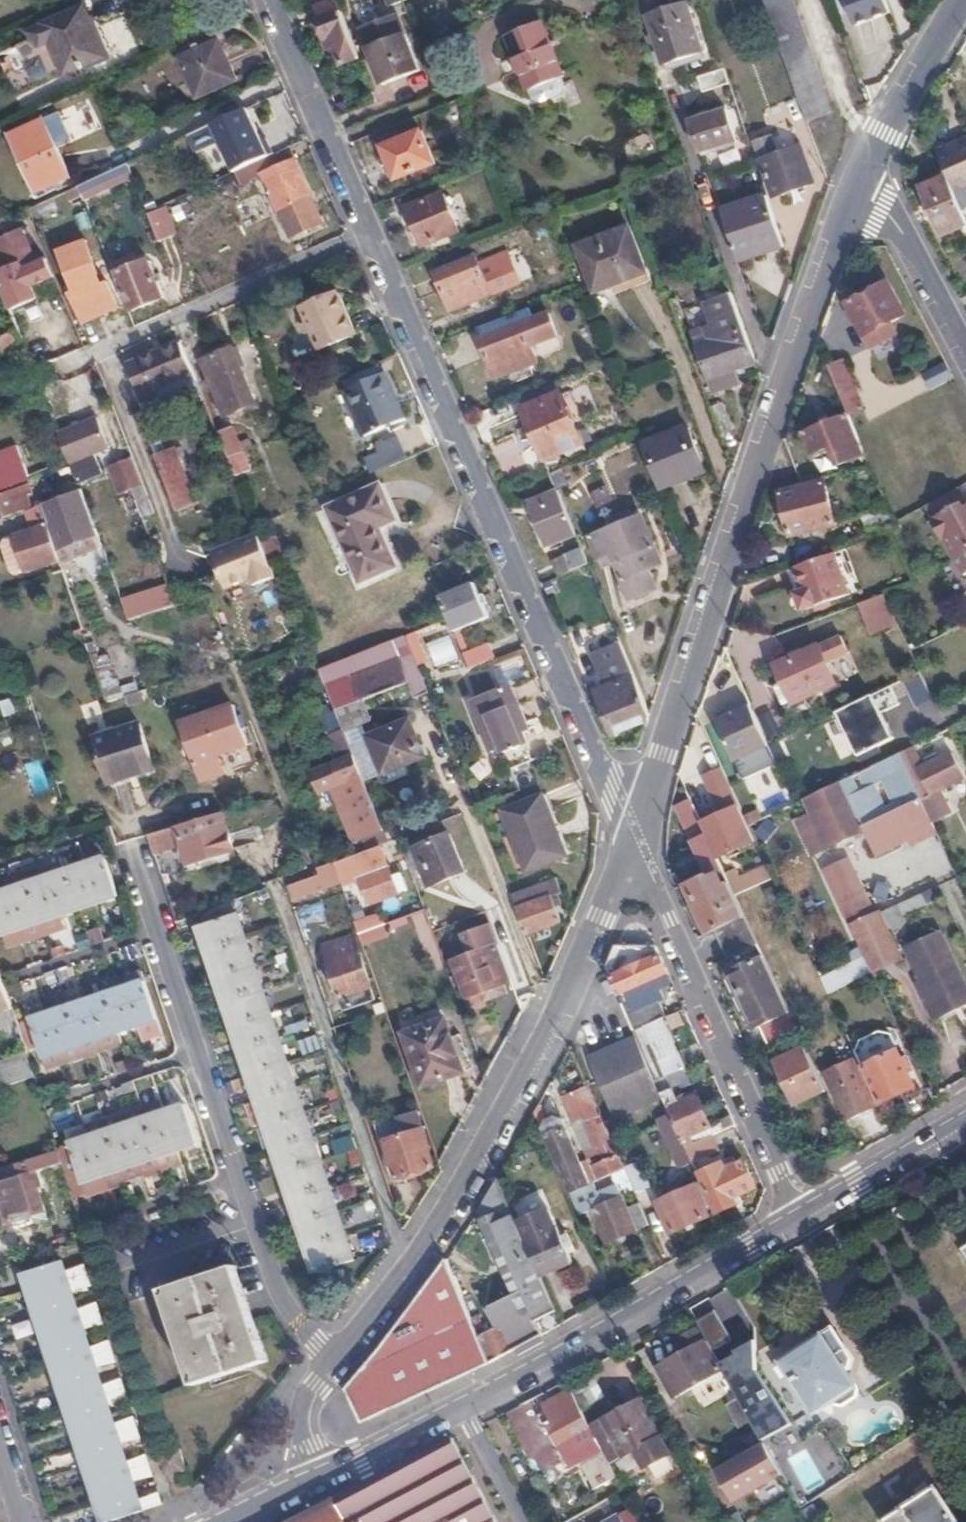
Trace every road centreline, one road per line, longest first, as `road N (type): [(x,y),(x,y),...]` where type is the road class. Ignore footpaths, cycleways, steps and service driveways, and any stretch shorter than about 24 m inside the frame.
road 1 (residential): [(273,0),(631,844)]
road 2 (residential): [(631,844),(865,175)]
road 3 (residential): [(631,844),(569,991),(425,1248),(336,1354)]
road 4 (residential): [(139,850),(272,1278),(296,1320),(336,1354)]
road 5 (residential): [(631,844),(796,1217)]
road 6 (secondary): [(796,1217),(459,1406)]
road 7 (residential): [(865,175),(965,357)]
road 8 (residential): [(865,175),(964,0)]
road 9 (secondary): [(965,1118),(796,1217)]
road 10 (secondary): [(459,1406),(317,1481)]
road 11 (residential): [(336,1354),(304,1414),(317,1481)]
road 12 (residential): [(459,1406),(520,1521)]

